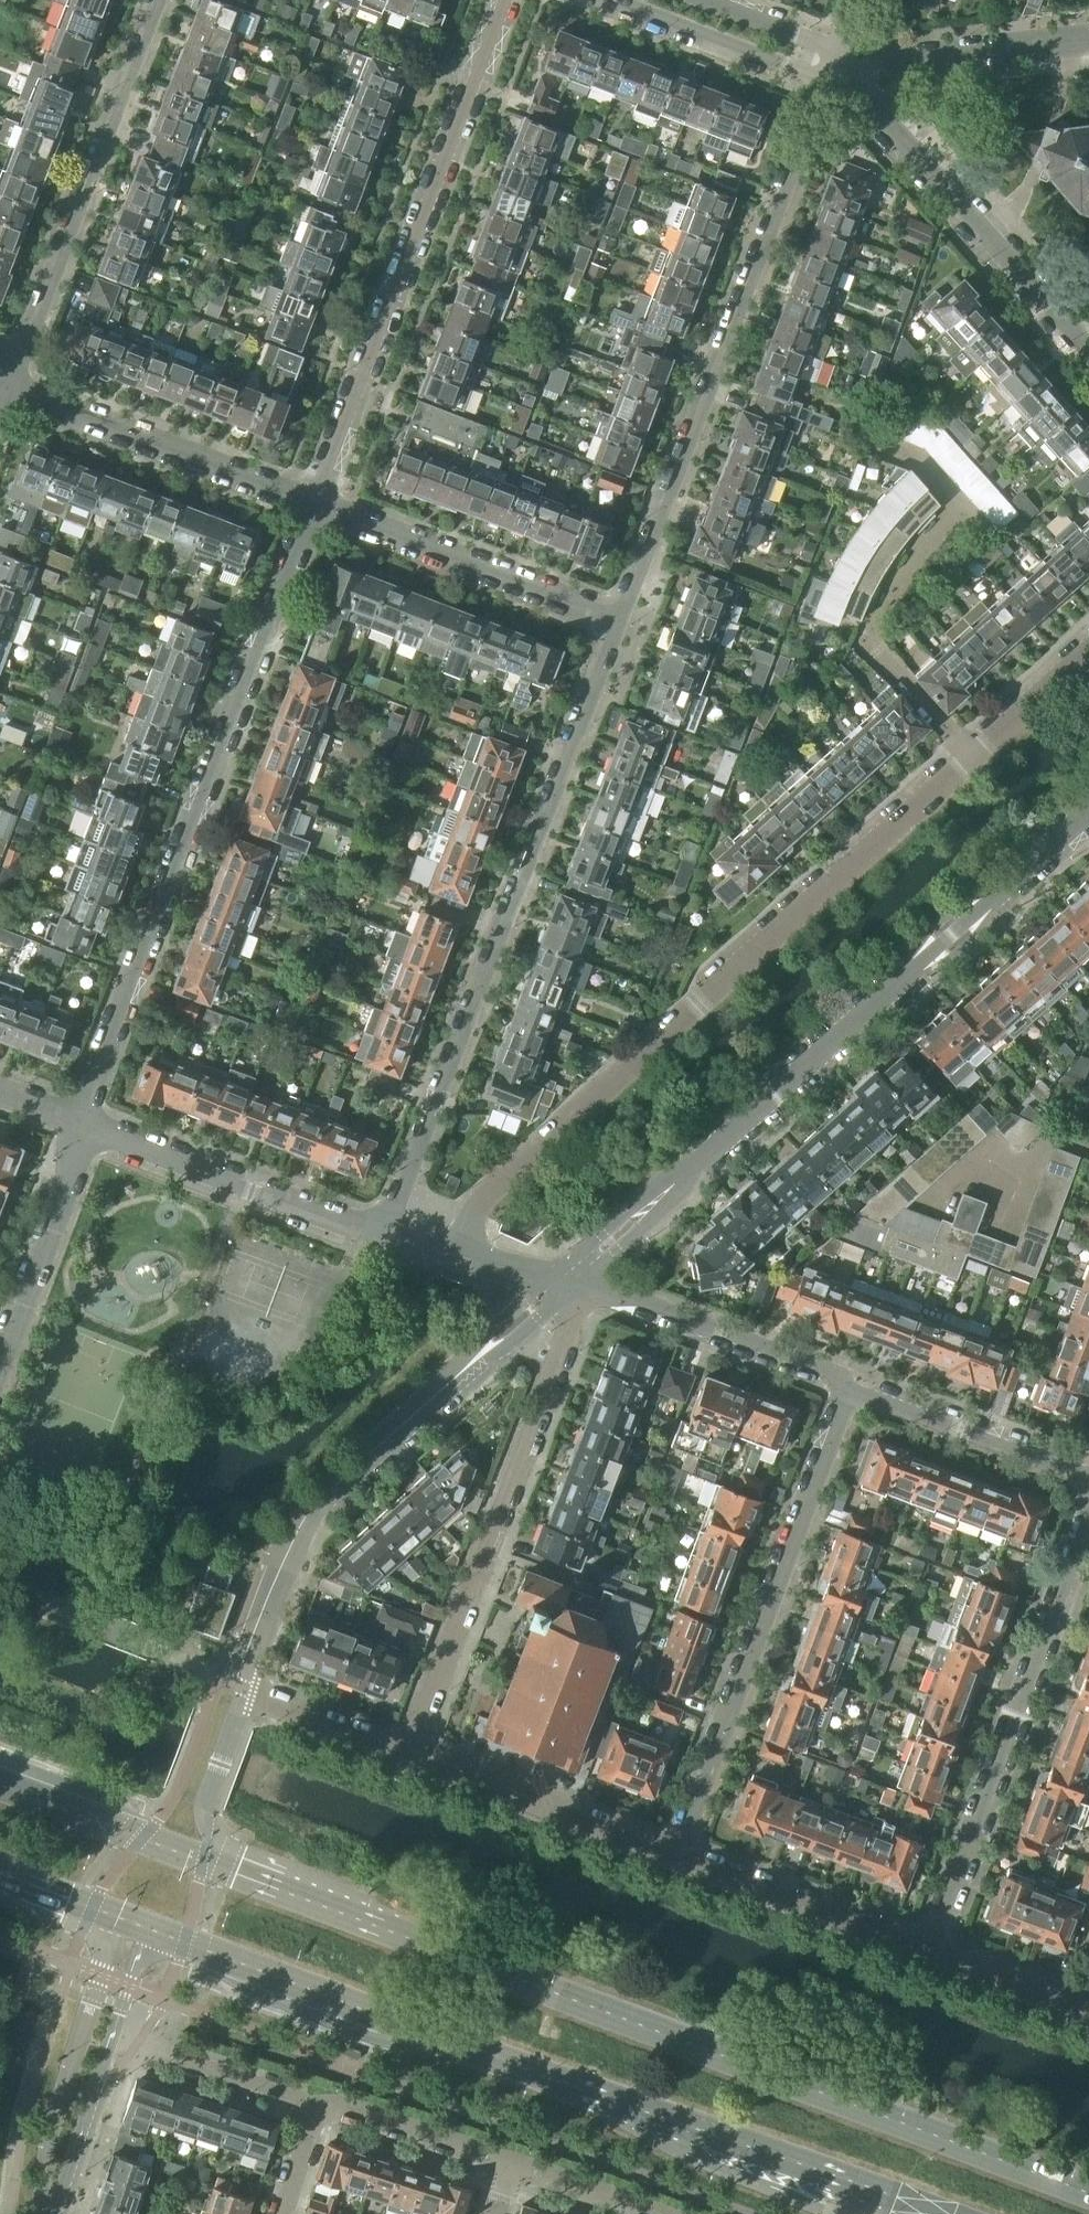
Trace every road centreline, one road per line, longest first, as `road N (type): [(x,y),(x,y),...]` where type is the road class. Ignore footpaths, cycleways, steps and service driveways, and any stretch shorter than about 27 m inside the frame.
road 1 (primary): [(174,1943),(894,2202)]
road 2 (primary): [(1088,2192),(397,1935)]
road 3 (residential): [(459,1252),(476,1204),(971,758)]
road 4 (residential): [(317,503),(87,1128)]
road 5 (residential): [(381,1231),(617,620)]
road 6 (residential): [(831,66),(617,620)]
road 7 (residential): [(317,503),(503,0)]
road 8 (residential): [(707,1155),(1088,810)]
road 9 (residential): [(407,1755),(593,1288)]
road 10 (residential): [(849,1391),(673,1853)]
road 11 (residential): [(1088,1521),(928,1950)]
road 12 (primary): [(397,1935),(0,1787)]
road 13 (residential): [(971,758),(869,631),(957,507),(919,460),(877,445)]
road 14 (residential): [(14,390),(159,0)]
road 15 (residential): [(1088,348),(831,66)]
road 16 (unclassified): [(397,1935),(337,1893),(244,1854),(211,1824),(205,1804),(245,1691)]
road 17 (residential): [(78,1907),(103,1936),(101,1975),(44,2163),(44,2213)]
road 18 (residential): [(317,503),(14,390)]
road 19 (residential): [(617,620),(317,503)]
road 20 (unclassified): [(245,1691),(300,1525),(402,1425)]
road 21 (residential): [(87,1128),(251,1193),(381,1231)]
road 22 (residential): [(673,1853),(407,1755)]
road 23 (residential): [(593,1288),(837,1374),(849,1391)]
road 24 (residential): [(928,1950),(673,1853)]
road 25 (residential): [(849,1391),(1088,1477)]
road 26 (residential): [(87,1128),(0,1364)]
road 27 (residential): [(609,0),(793,68),(831,66)]
road 28 (residential): [(108,2045),(169,2050),(321,2100)]
road 29 (unclassified): [(402,1425),(569,1290)]
road 30 (residential): [(707,1155),(546,1281)]
road 31 (unclassified): [(546,1281),(402,1425)]
road 32 (residential): [(321,2100),(514,2158)]
road 33 (residential): [(569,1290),(707,1155)]
road 34 (residential): [(50,2213),(108,2045)]
road 35 (residential): [(407,1755),(245,1691)]
road 36 (residential): [(1088,2009),(928,1950)]
road 37 (residential): [(514,2158),(671,2213)]
road 38 (residential): [(924,46),(1088,29)]
road 39 (residential): [(971,758),(1088,649)]
road 40 (residential): [(831,66),(812,36),(717,0)]
road 41 (residential): [(108,2045),(147,1957),(174,1943)]
road 42 (residential): [(284,2213),(321,2100)]

